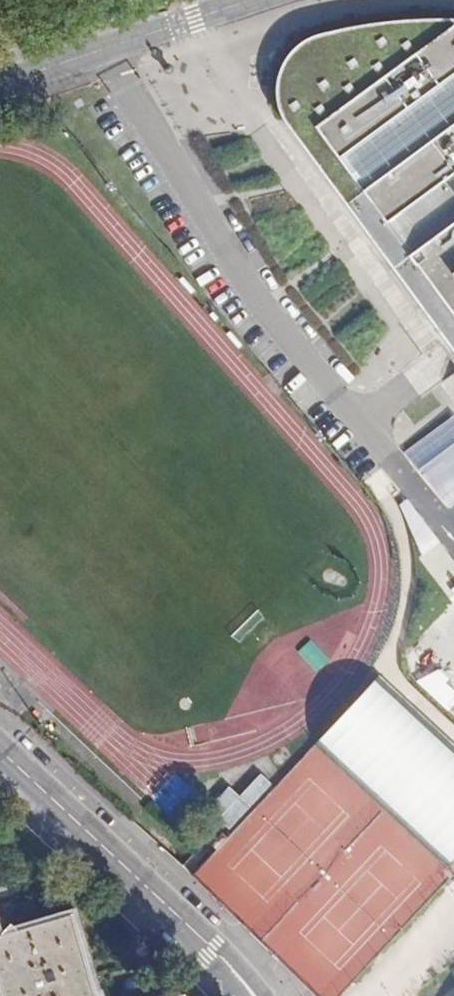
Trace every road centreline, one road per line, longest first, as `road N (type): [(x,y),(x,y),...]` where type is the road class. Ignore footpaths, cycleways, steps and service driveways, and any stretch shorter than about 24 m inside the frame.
road 1 (secondary): [(212,948),(0,751)]
road 2 (tertiary): [(254,0),(0,84)]

